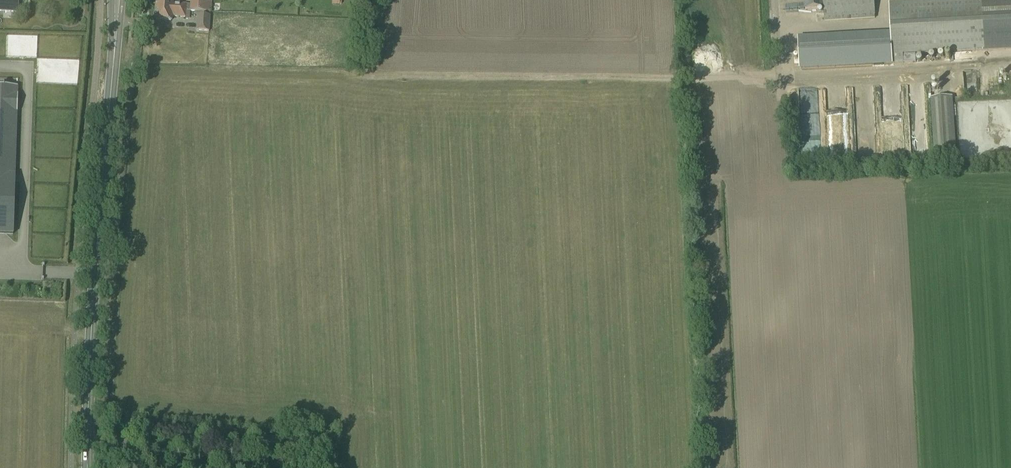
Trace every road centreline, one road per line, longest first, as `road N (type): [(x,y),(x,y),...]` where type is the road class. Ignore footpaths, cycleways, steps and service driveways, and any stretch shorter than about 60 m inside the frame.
road 1 (secondary): [(86,467),(115,20)]

